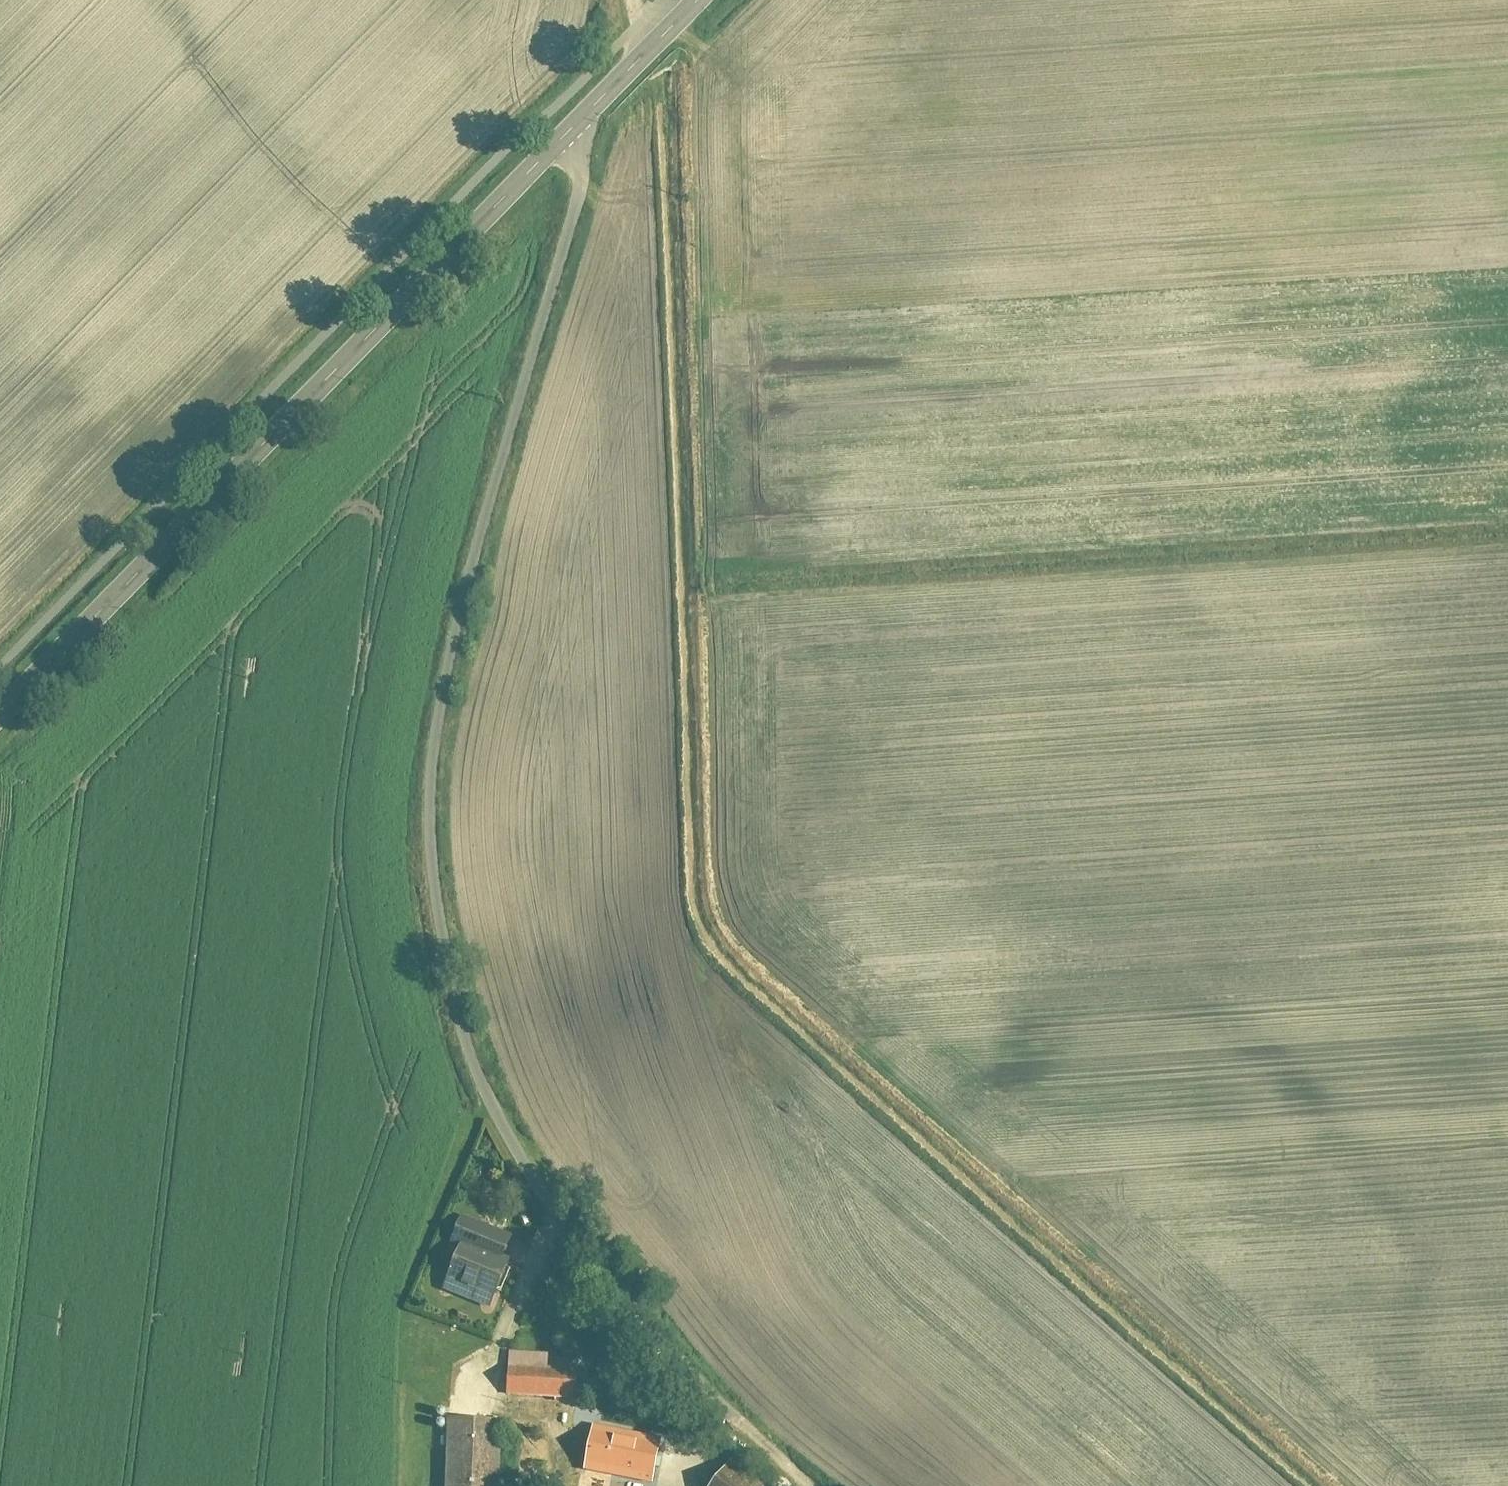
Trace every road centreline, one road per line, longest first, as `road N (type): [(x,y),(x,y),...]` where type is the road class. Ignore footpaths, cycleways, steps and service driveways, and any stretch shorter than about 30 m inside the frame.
road 1 (tertiary): [(707,0),(0,721)]

